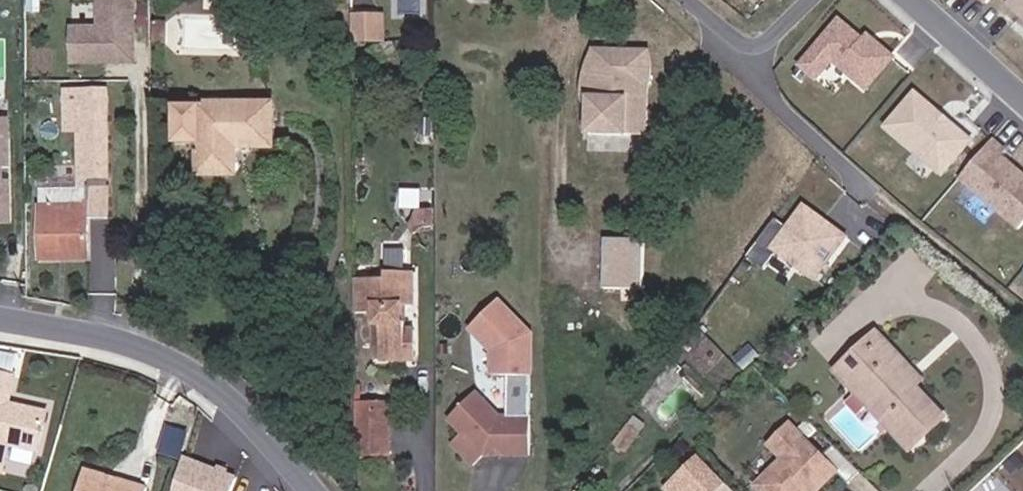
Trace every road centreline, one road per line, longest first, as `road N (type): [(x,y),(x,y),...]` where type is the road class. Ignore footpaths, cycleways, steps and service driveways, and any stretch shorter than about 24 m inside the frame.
road 1 (unclassified): [(321,490),(200,373),(109,332),(0,318)]
road 2 (residential): [(683,0),(751,56),(810,0)]
road 3 (residential): [(1022,103),(909,0)]

